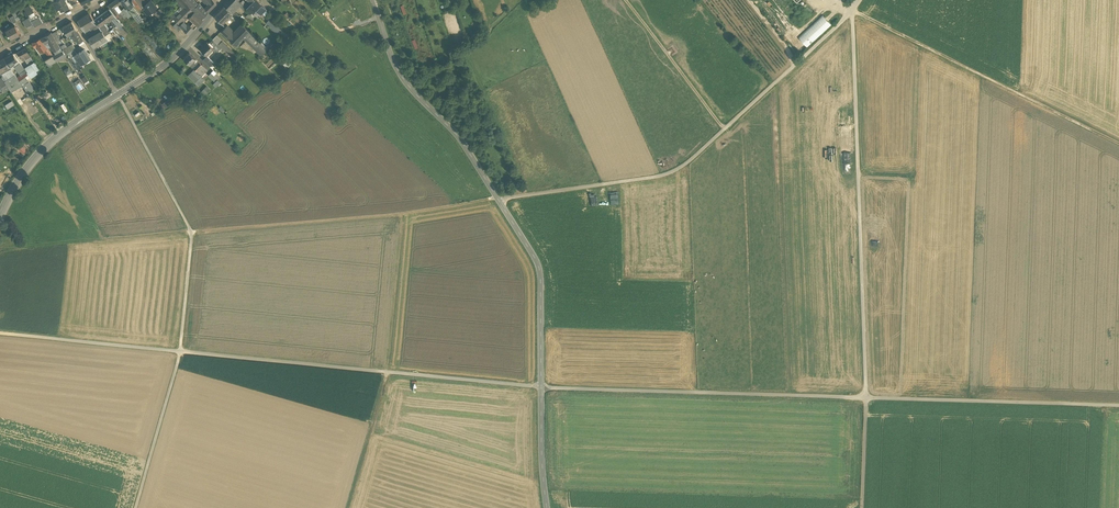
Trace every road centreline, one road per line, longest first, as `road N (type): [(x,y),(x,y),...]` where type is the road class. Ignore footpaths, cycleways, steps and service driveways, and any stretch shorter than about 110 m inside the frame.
road 1 (track): [(865,398),(542,389),(0,334)]
road 2 (tertiary): [(374,0),(399,73),(463,142),(540,269),(549,507)]
road 3 (track): [(0,248),(407,217),(499,200)]
road 4 (track): [(118,95),(191,233),(180,352),(136,507)]
road 5 (track): [(852,11),(682,172),(499,200)]
road 6 (track): [(865,398),(852,11)]
road 7 (secondary): [(0,213),(43,148),(178,54),(227,0)]
road 8 (track): [(1118,147),(852,11)]
road 9 (track): [(1118,408),(865,398)]
road 10 (track): [(728,133),(627,0)]
road 11 (track): [(407,217),(387,373)]
road 12 (track): [(348,507),(387,373)]

